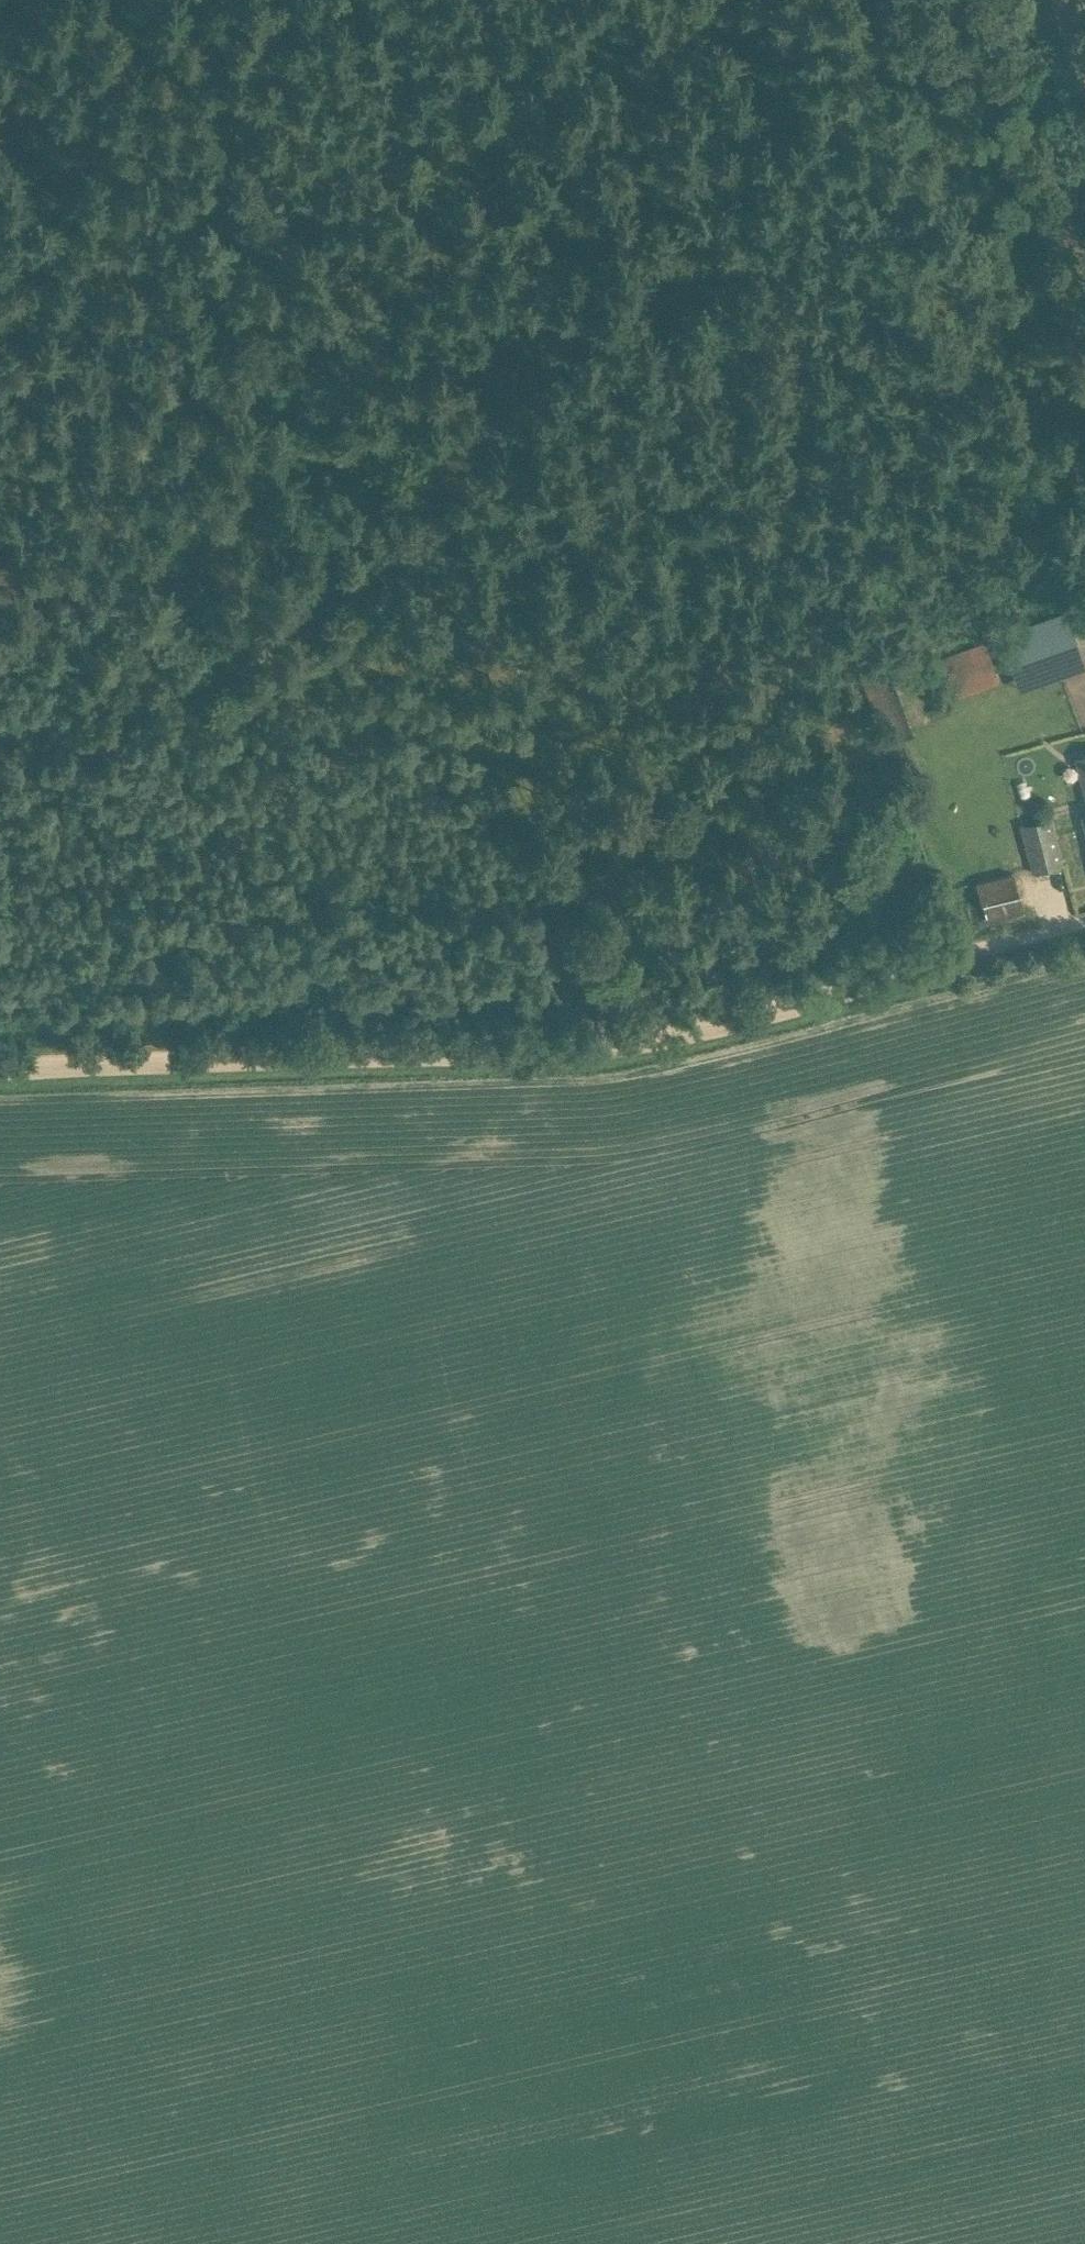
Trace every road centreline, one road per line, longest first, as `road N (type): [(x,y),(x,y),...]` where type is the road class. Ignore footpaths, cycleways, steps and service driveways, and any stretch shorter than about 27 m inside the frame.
road 1 (track): [(0,1061),(638,1051),(1084,926)]
road 2 (track): [(221,0),(344,310)]

